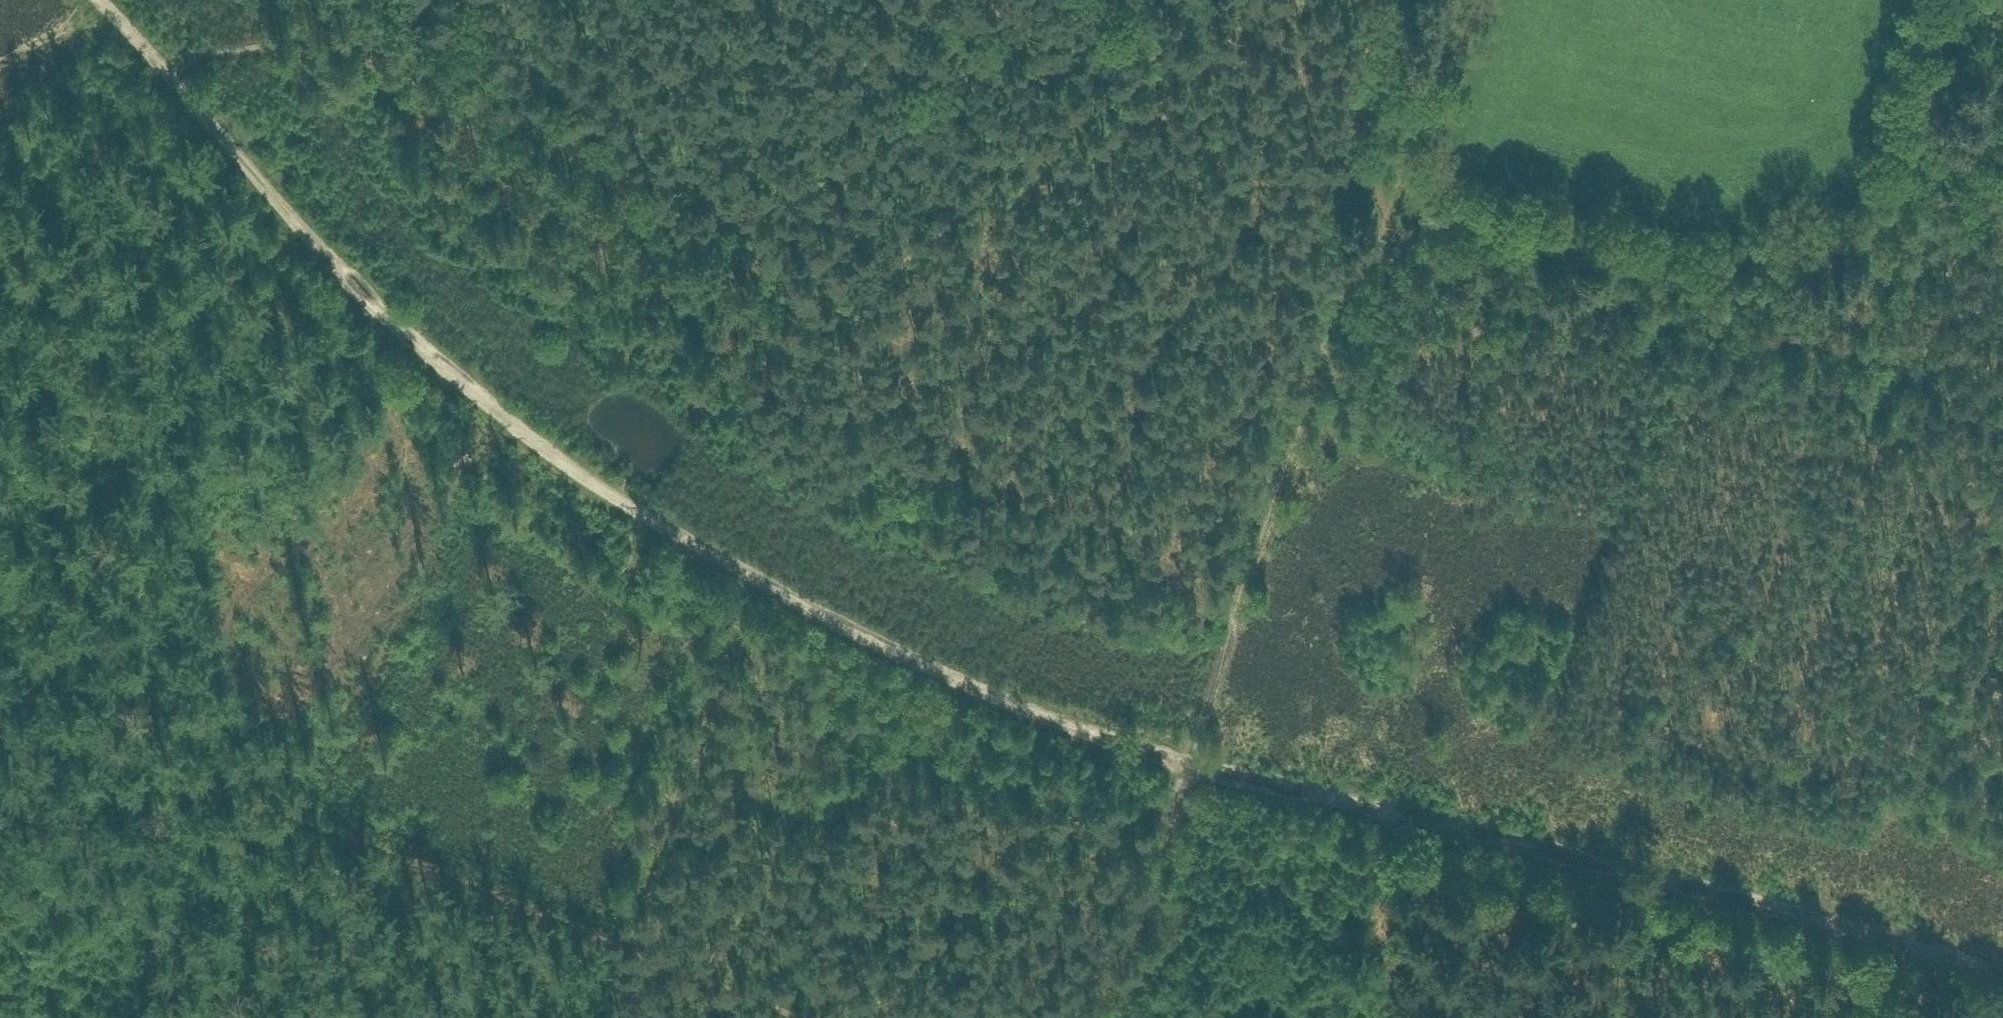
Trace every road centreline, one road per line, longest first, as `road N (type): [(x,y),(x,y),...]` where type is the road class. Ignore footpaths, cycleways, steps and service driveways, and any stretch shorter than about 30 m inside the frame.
road 1 (track): [(95,0),(389,336),(456,394),(532,455),(842,636),(1180,772),(2002,966)]
road 2 (track): [(1112,1017),(1232,617),(1399,196),(1464,0)]
road 3 (track): [(1399,196),(1680,266),(1877,229),(1893,214),(1952,0)]

